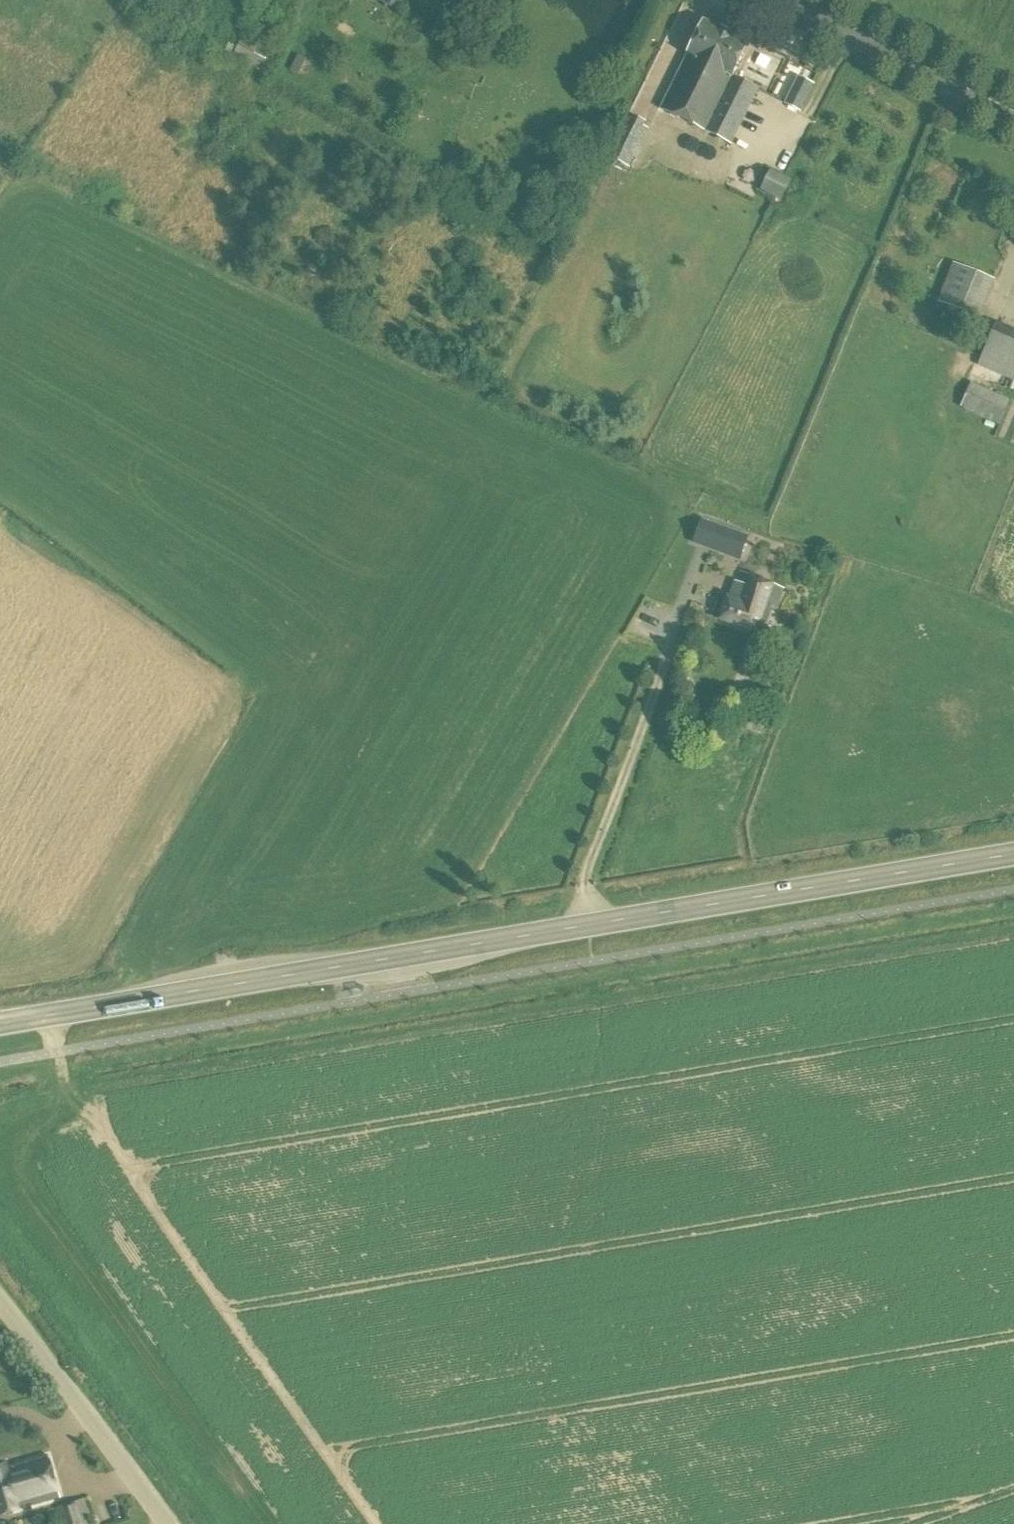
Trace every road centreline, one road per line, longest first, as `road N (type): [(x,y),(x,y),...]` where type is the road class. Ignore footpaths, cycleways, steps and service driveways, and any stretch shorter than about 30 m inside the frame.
road 1 (tertiary): [(0,1029),(1013,857)]
road 2 (unclassified): [(169,1523),(0,1306)]
road 3 (tertiary): [(1013,119),(801,0)]

